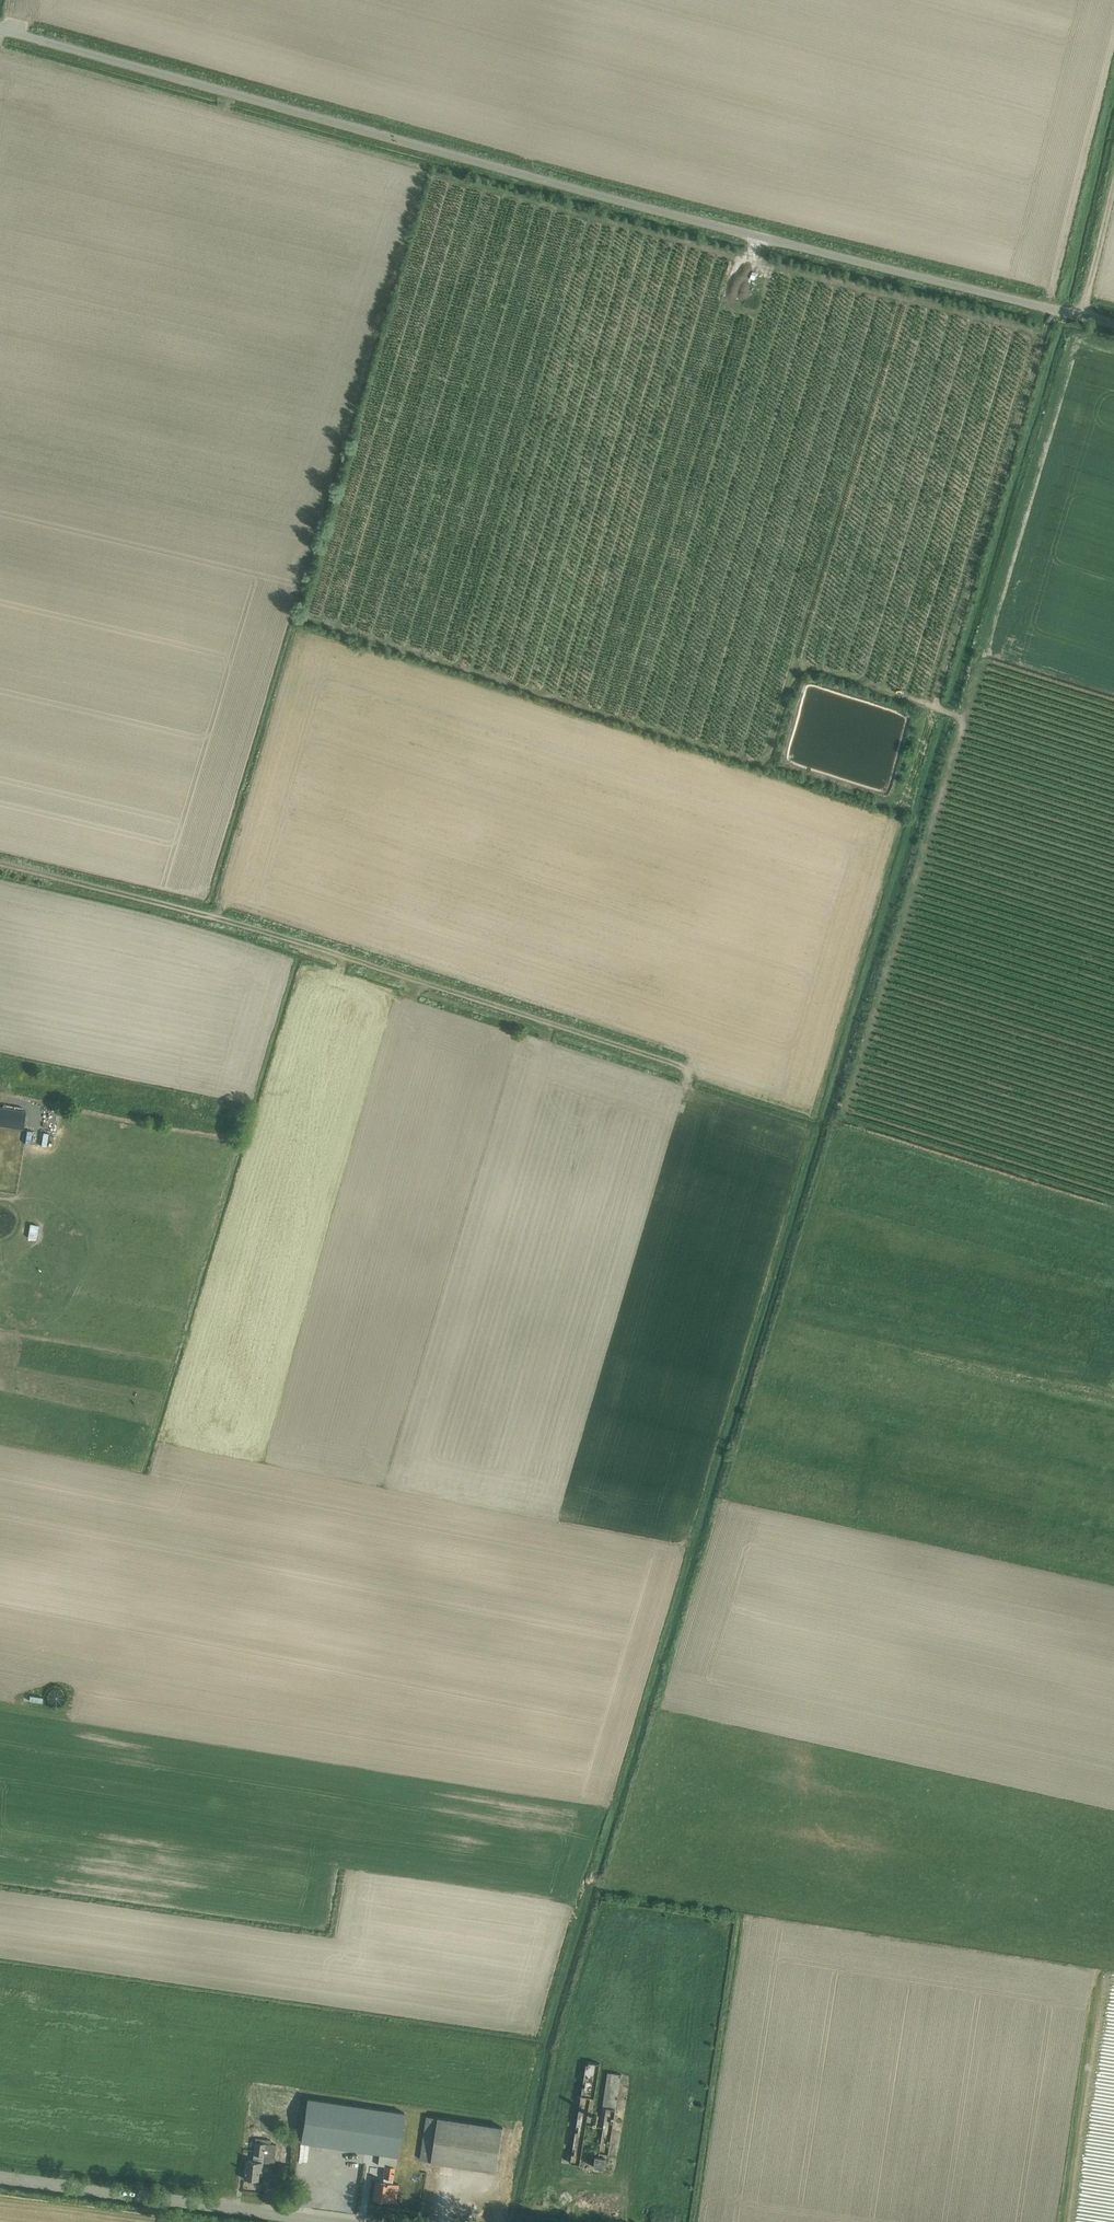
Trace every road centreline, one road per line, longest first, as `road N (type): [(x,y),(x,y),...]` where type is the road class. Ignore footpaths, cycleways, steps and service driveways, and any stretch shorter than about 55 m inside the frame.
road 1 (unclassified): [(1113,324),(693,220),(0,29)]
road 2 (track): [(0,863),(315,947),(674,1065),(691,1087)]
road 3 (tertiary): [(333,2221),(0,2177)]

